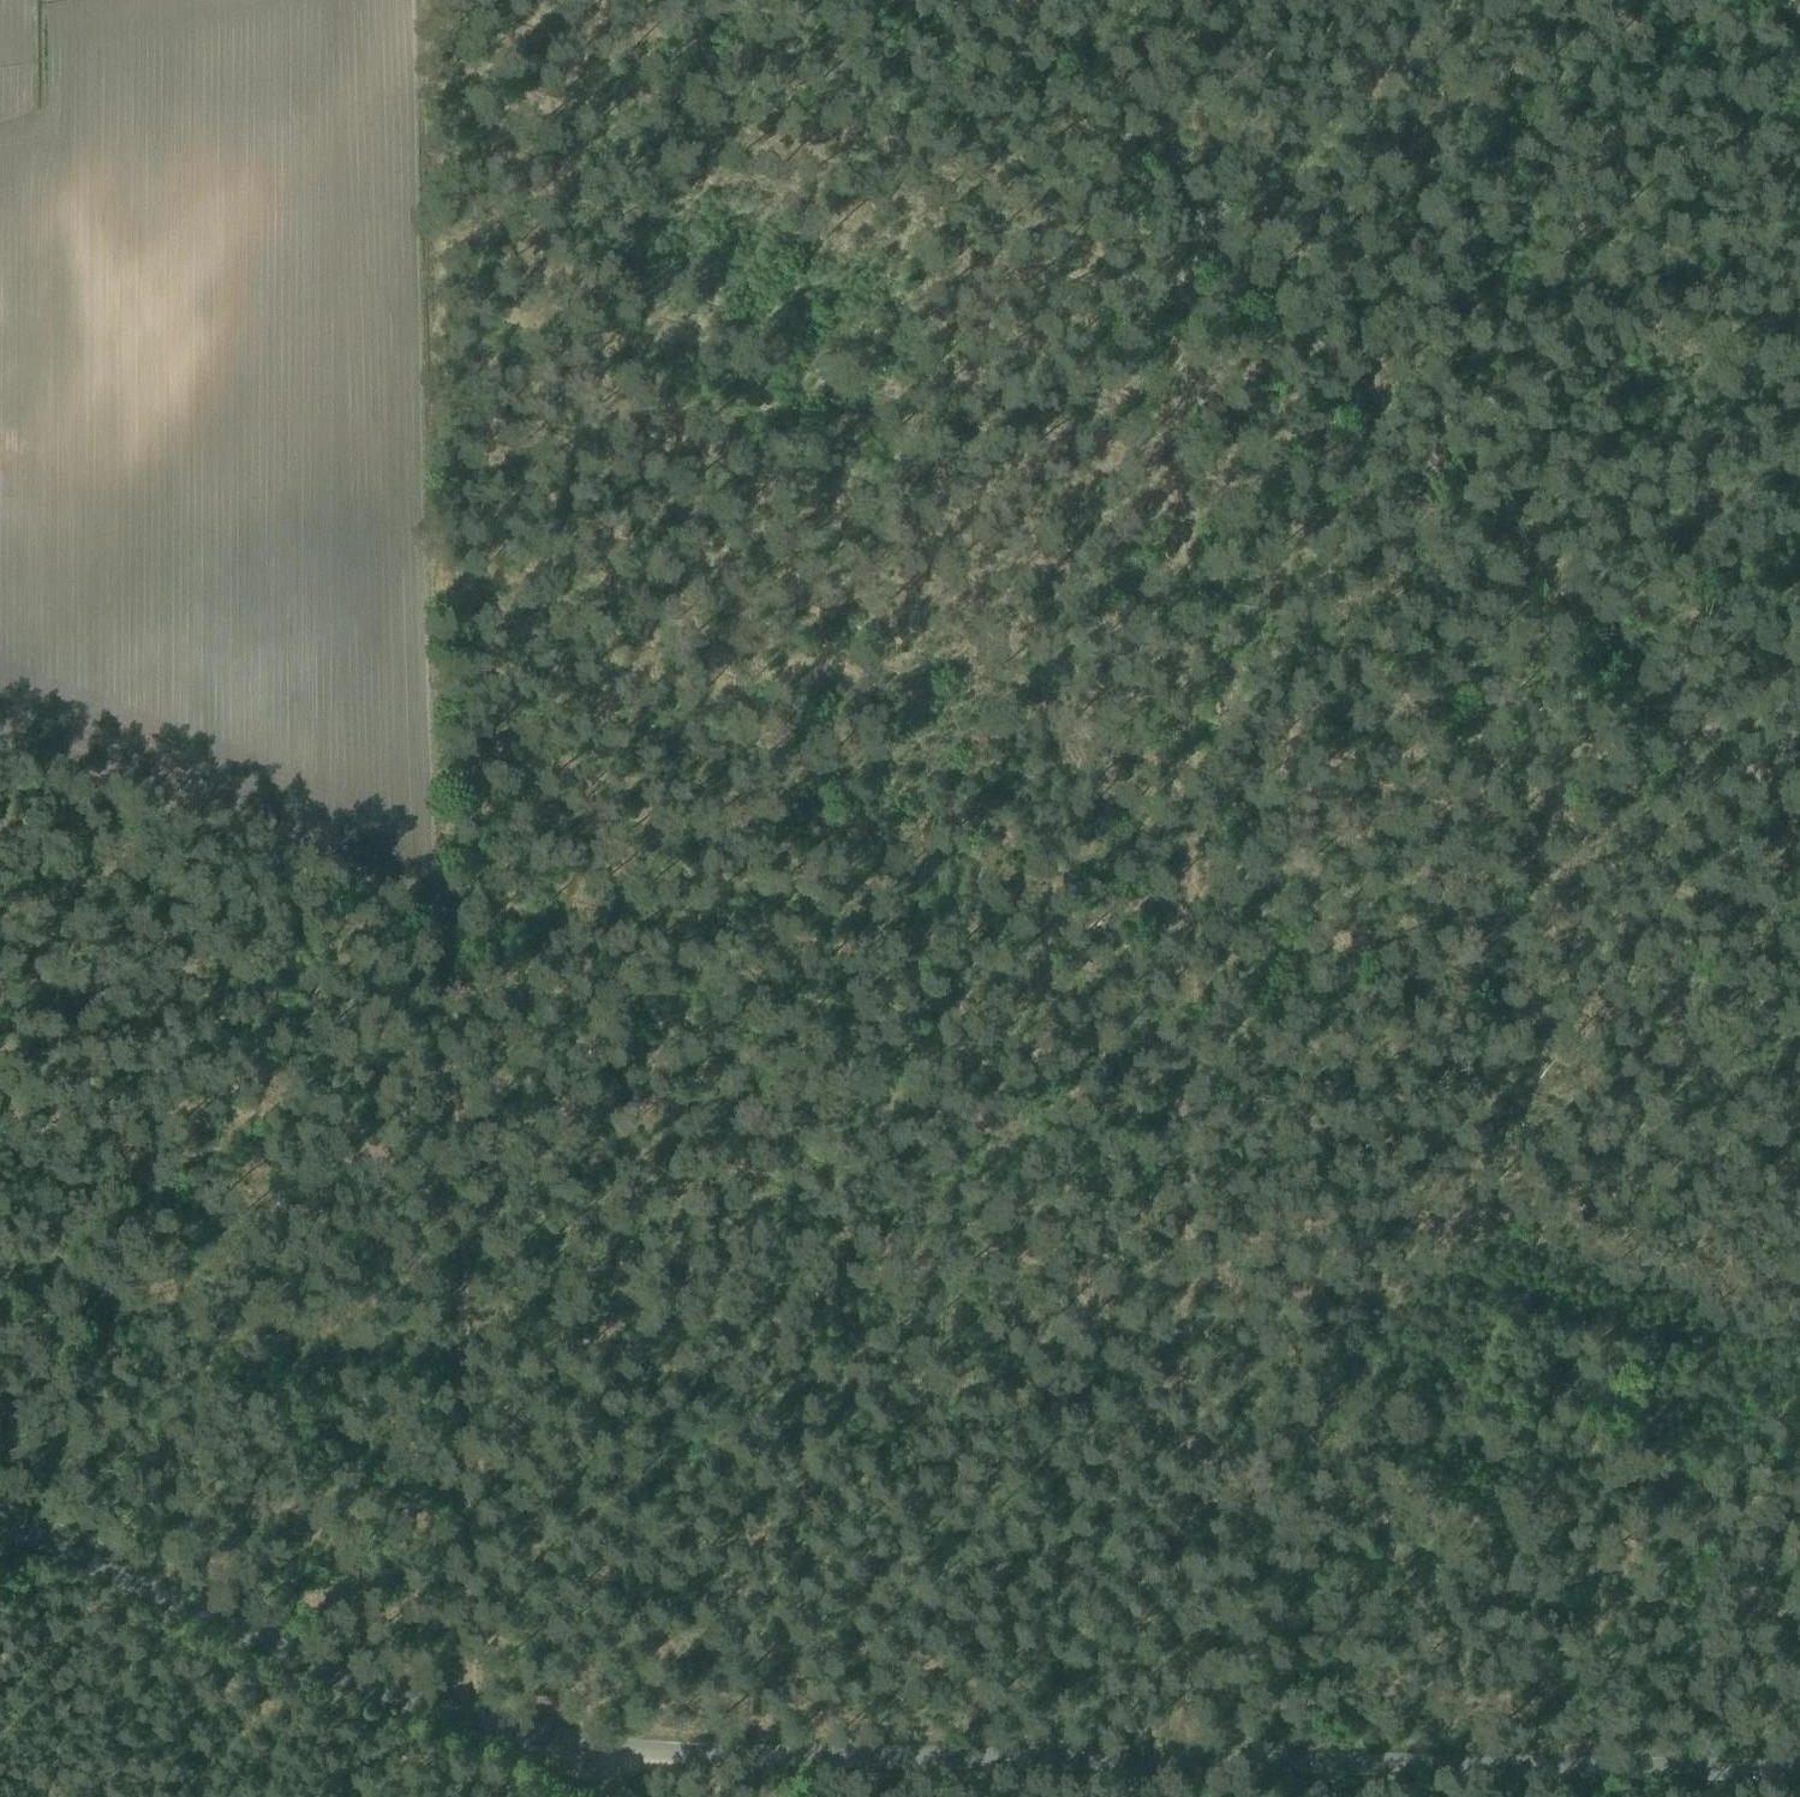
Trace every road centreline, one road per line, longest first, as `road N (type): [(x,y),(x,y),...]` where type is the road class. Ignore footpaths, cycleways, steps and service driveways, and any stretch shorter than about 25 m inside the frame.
road 1 (unclassified): [(0,1521),(417,1706),(507,1737),(985,1766),(1799,1776)]
road 2 (track): [(473,1728),(432,0)]
road 3 (track): [(1029,0),(1150,119),(1211,255),(1799,837)]
road 4 (track): [(507,1737),(620,1796)]

